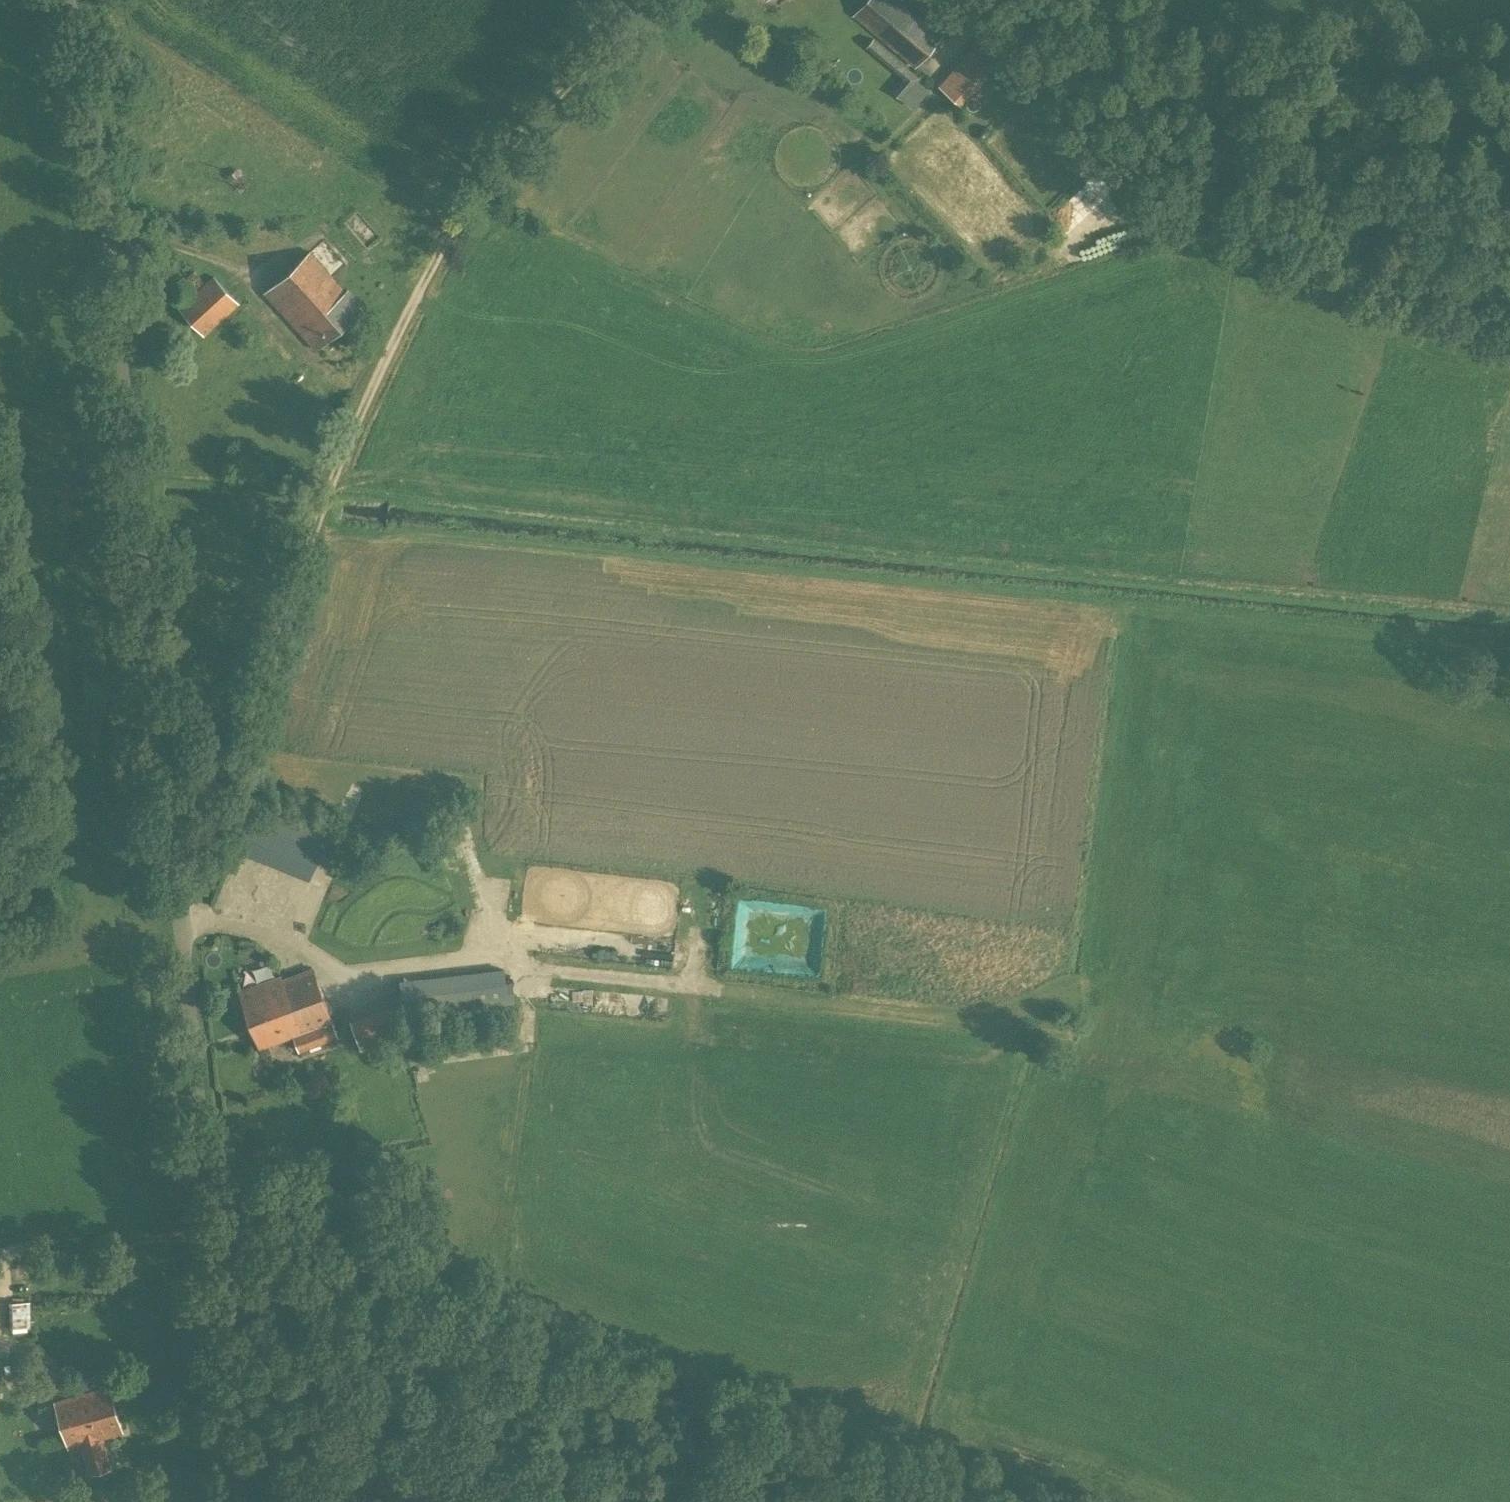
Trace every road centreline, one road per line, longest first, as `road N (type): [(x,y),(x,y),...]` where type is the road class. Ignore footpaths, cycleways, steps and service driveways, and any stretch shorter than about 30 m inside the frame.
road 1 (unclassified): [(233,1501),(178,888),(98,197),(65,0)]
road 2 (track): [(178,888),(211,848),(337,475),(461,209),(639,0)]
road 3 (track): [(0,1245),(213,1236)]

